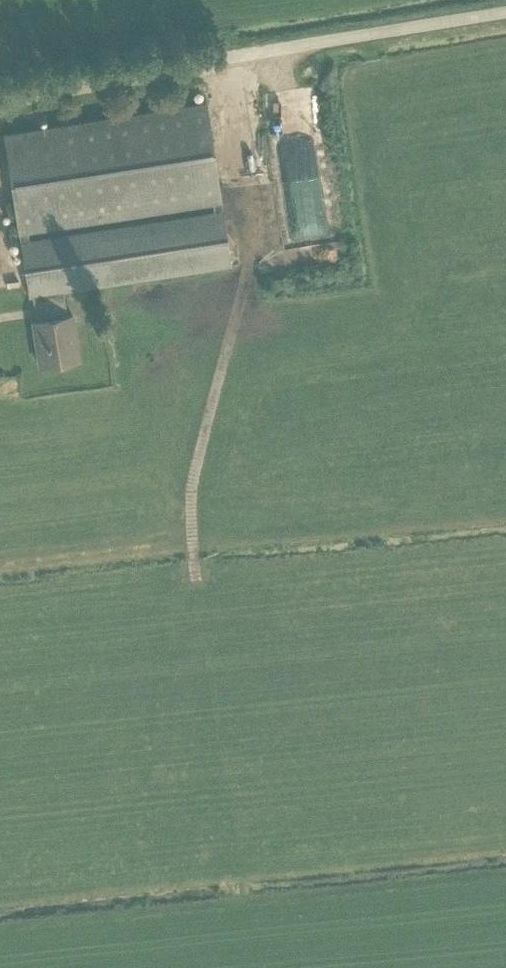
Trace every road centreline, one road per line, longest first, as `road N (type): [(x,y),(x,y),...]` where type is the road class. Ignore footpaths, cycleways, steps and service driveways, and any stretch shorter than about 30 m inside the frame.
road 1 (unclassified): [(0,98),(505,12)]

